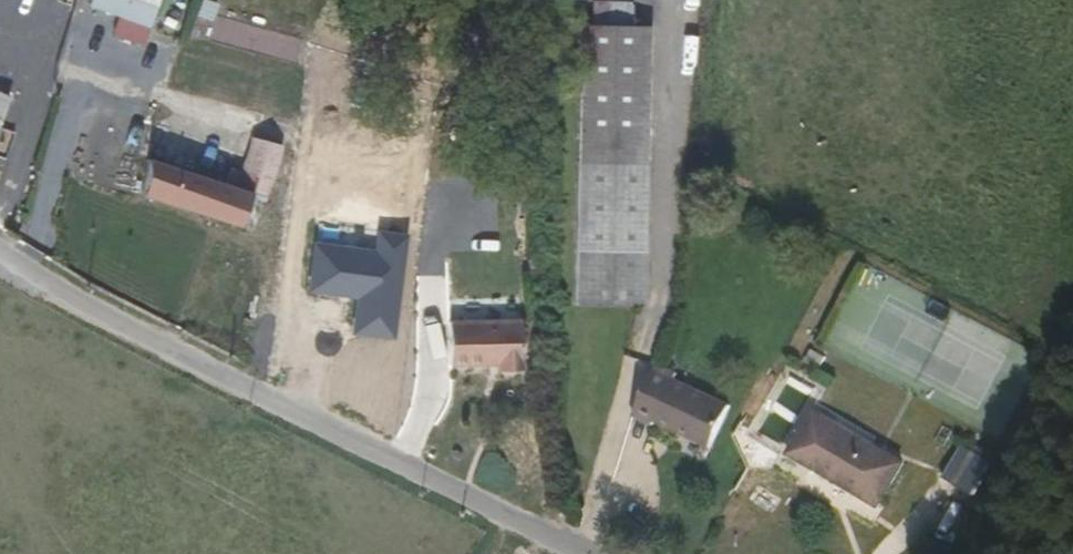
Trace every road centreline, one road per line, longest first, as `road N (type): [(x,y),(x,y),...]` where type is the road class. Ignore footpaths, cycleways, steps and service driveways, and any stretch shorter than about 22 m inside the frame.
road 1 (unclassified): [(589,553),(210,372),(0,249)]

